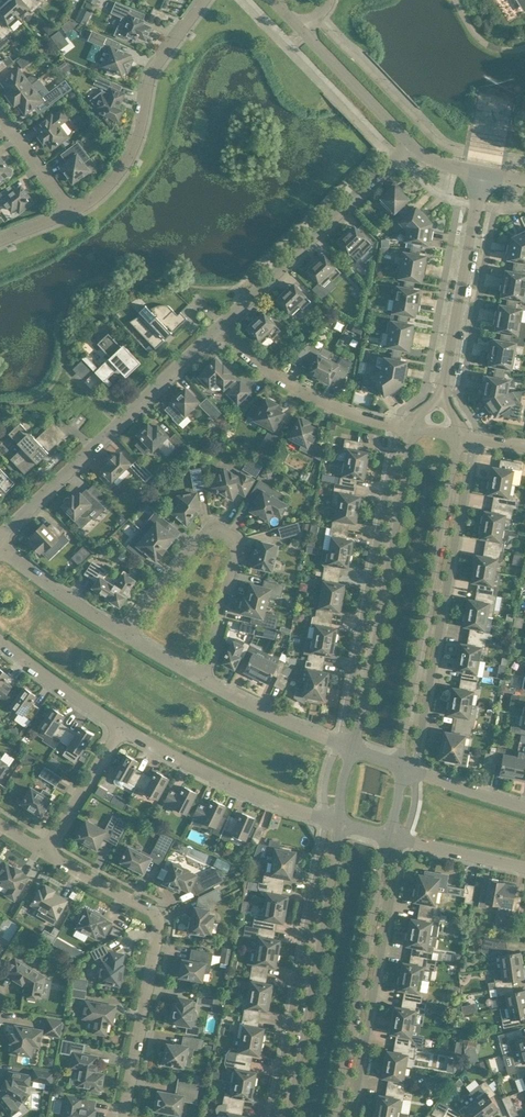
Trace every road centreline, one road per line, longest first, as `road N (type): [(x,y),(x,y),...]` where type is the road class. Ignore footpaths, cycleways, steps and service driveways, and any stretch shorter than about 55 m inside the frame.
road 1 (tertiary): [(403,770),(458,437)]
road 2 (residential): [(124,1116),(157,919),(43,852)]
road 3 (tertiary): [(412,428),(354,751)]
road 4 (residential): [(121,630),(208,530),(235,538),(202,679)]
road 5 (residential): [(0,535),(219,325)]
road 6 (tertiary): [(339,825),(286,1116)]
road 7 (tertiary): [(338,1116),(392,841)]
road 8 (residential): [(219,325),(410,143)]
road 9 (residential): [(71,211),(105,189),(133,150),(152,67),(203,0)]
road 10 (residential): [(120,727),(267,800),(339,825)]
road 11 (residential): [(412,428),(311,392),(258,363),(219,325)]
road 12 (tertiary): [(442,391),(481,176)]
road 13 (residential): [(354,751),(202,679)]
road 14 (tertiary): [(410,143),(303,29)]
road 15 (residential): [(0,640),(120,727)]
road 16 (residential): [(121,630),(0,546)]
road 17 (residential): [(43,852),(120,727)]
road 18 (residential): [(392,841),(524,866)]
road 19 (residential): [(524,807),(403,770)]

